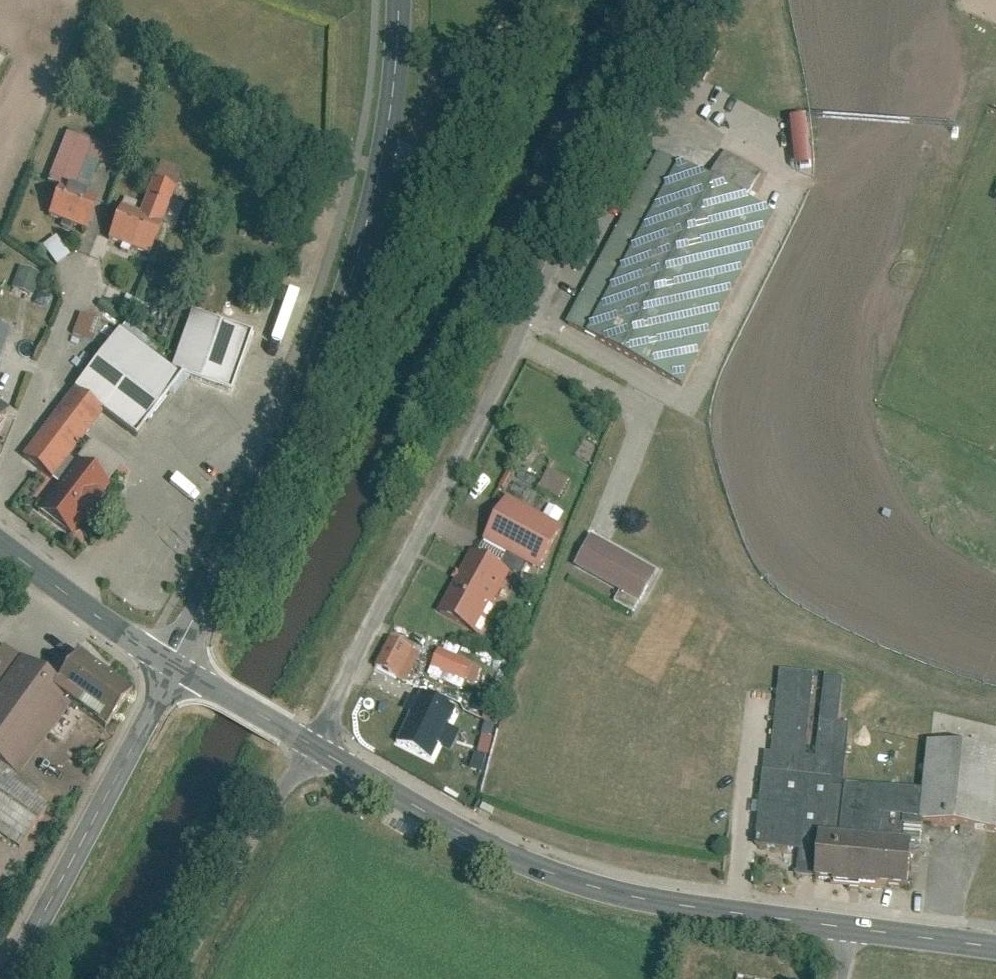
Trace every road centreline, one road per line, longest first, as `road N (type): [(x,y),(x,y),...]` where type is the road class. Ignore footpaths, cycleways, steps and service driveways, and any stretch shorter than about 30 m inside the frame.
road 1 (unclassified): [(312,747),(688,0)]
road 2 (tertiary): [(384,155),(328,347),(174,668)]
road 3 (tertiary): [(312,747),(517,853),(617,888),(833,918)]
road 4 (tertiary): [(4,978),(174,668)]
road 5 (unclassified): [(312,747),(174,978)]
road 6 (unclassified): [(384,155),(434,154),(460,131),(532,0)]
road 7 (residential): [(0,487),(78,284)]
road 8 (tertiary): [(0,539),(174,668)]
road 9 (tertiary): [(833,918),(995,940)]
road 10 (tertiary): [(174,668),(312,747)]
road 11 (tertiary): [(400,0),(384,155)]

